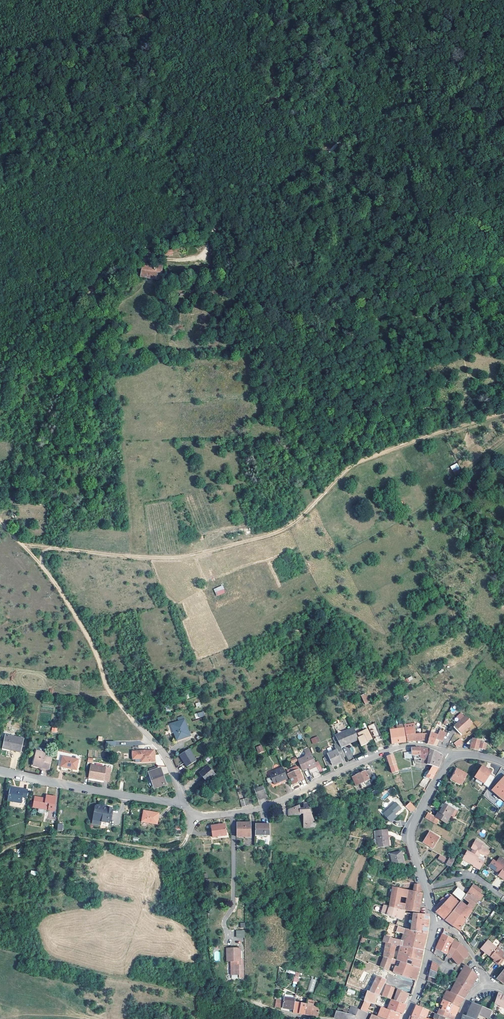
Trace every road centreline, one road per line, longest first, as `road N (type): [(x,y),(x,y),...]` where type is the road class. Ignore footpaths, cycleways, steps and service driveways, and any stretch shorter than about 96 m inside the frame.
road 1 (track): [(0,347),(134,250),(301,197),(360,134),(431,113),(503,109)]
road 2 (track): [(23,545),(170,557),(272,536),(298,523),(357,463),(503,415)]
road 3 (residential): [(183,803),(202,817),(252,812),(393,749),(426,746),(453,757)]
road 4 (track): [(159,748),(114,699),(88,634),(0,519)]
road 5 (track): [(0,857),(54,836),(173,850),(191,832)]
road 6 (residential): [(0,772),(183,803)]
road 7 (residential): [(426,888),(411,832),(453,757)]

